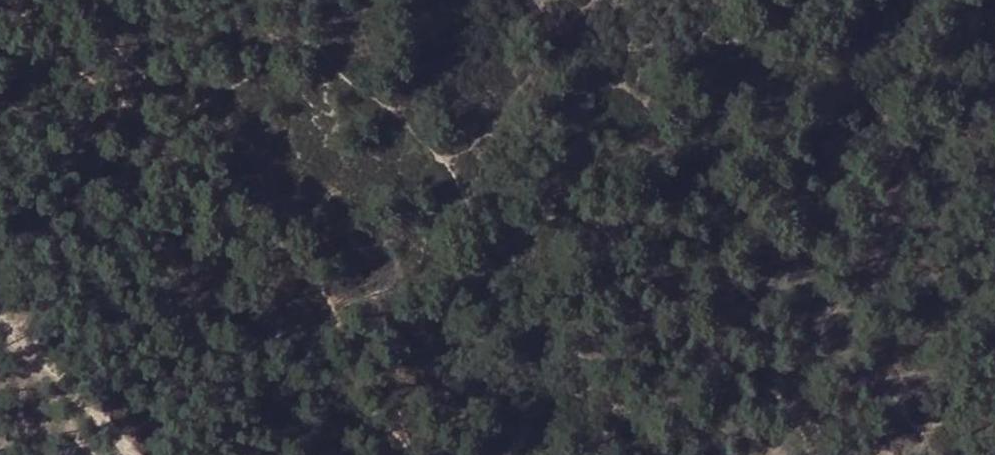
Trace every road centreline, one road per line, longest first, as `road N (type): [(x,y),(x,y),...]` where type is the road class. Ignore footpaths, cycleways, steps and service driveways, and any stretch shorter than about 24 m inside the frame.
road 1 (track): [(130,454),(38,354),(0,327)]

